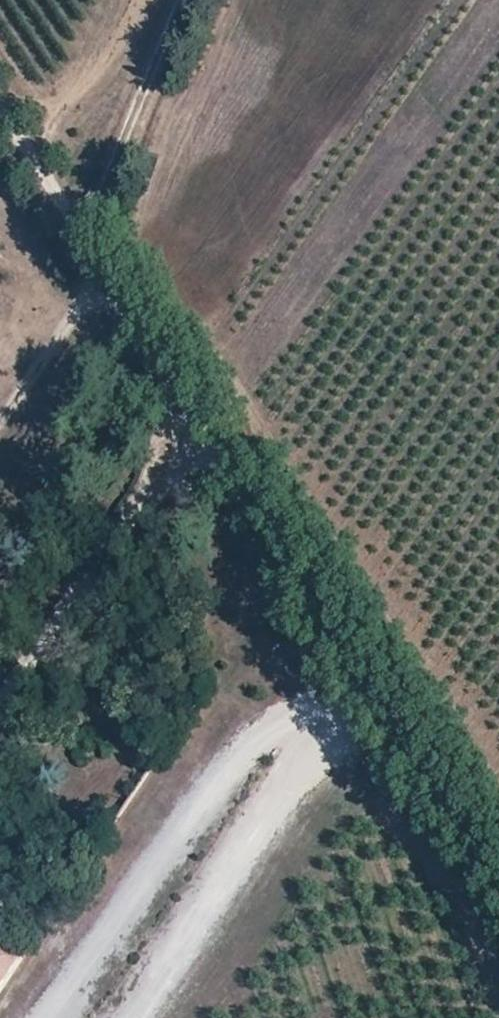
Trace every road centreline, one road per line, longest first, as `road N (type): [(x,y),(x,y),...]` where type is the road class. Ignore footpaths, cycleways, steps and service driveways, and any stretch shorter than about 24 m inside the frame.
road 1 (track): [(498,894),(202,435)]
road 2 (track): [(202,435),(0,103)]
road 3 (track): [(202,435),(165,498),(0,722)]
road 4 (track): [(187,0),(91,242)]

